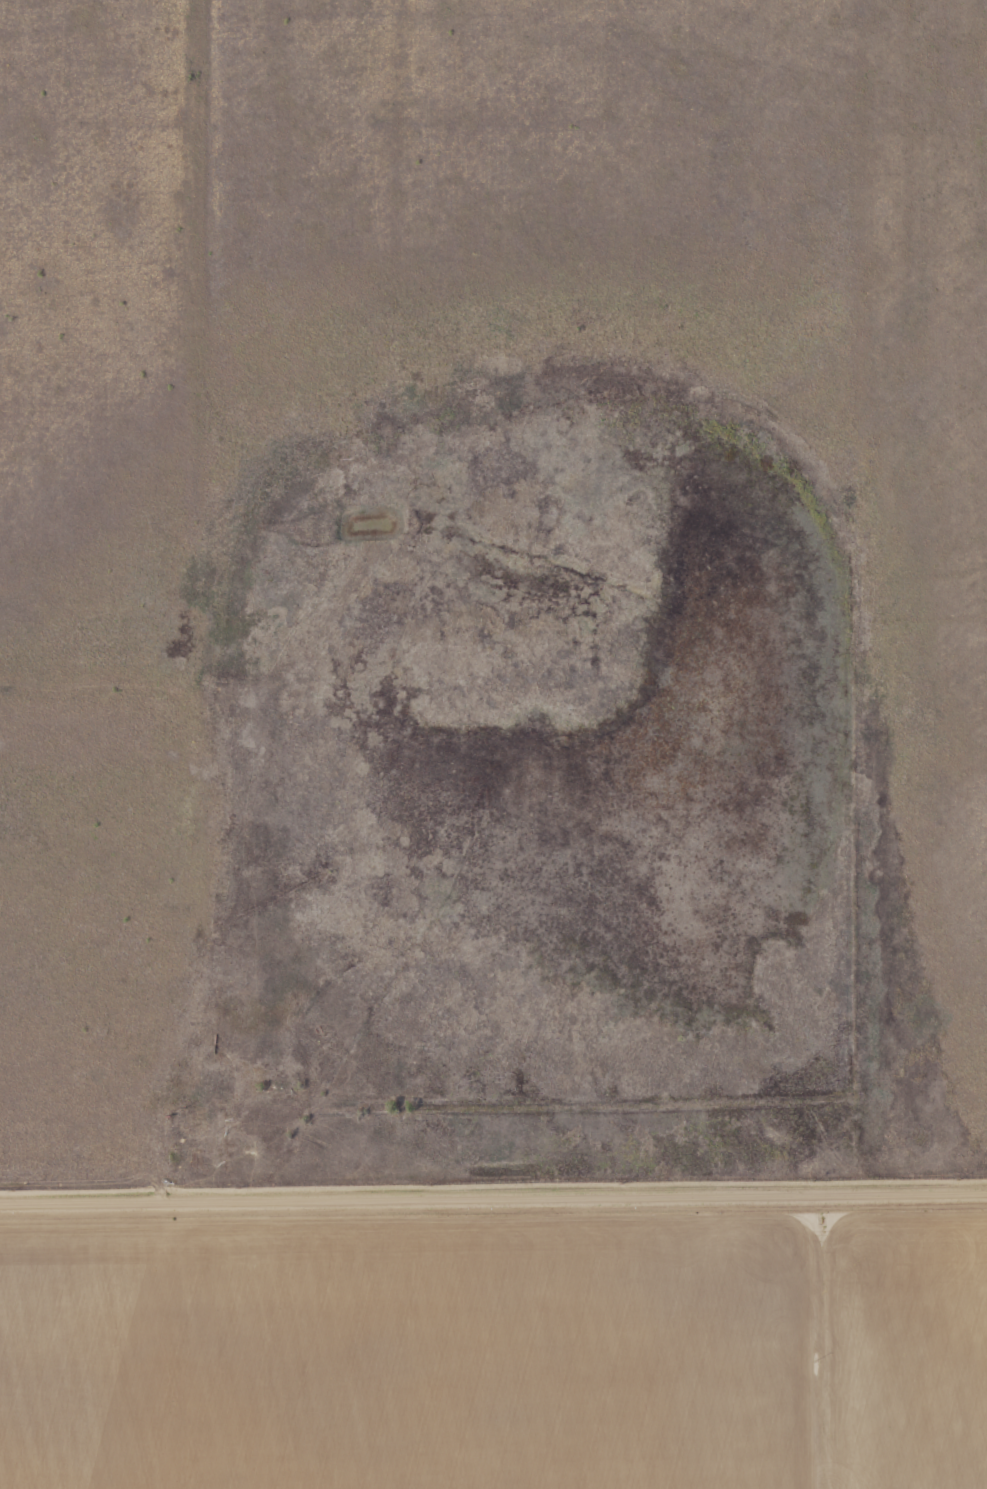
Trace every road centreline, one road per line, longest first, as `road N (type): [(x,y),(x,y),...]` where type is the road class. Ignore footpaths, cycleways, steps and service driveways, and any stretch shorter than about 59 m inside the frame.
road 1 (residential): [(0,1208),(986,1197)]

